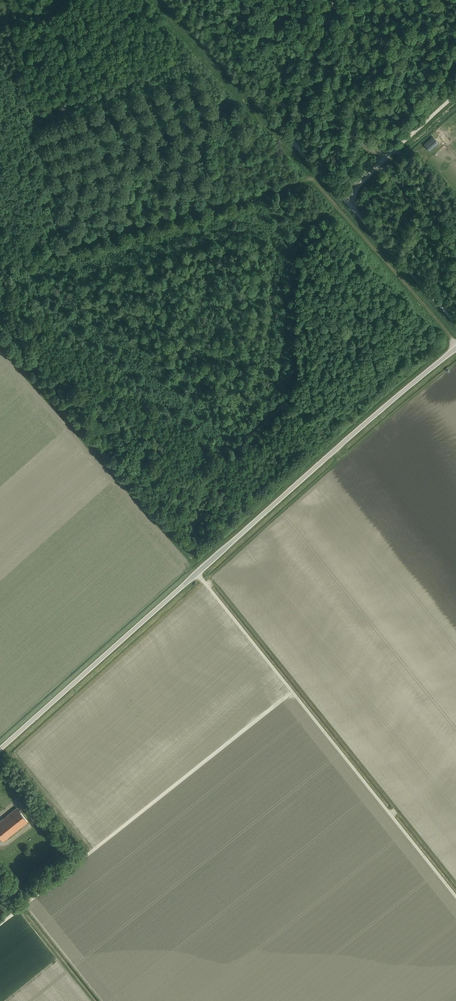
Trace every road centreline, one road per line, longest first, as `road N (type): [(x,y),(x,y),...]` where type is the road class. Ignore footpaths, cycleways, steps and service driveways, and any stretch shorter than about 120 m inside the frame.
road 1 (unclassified): [(0,750),(455,348)]
road 2 (track): [(200,571),(455,892)]
road 3 (track): [(0,925),(292,692)]
road 4 (track): [(455,323),(353,207),(366,176),(455,96)]

